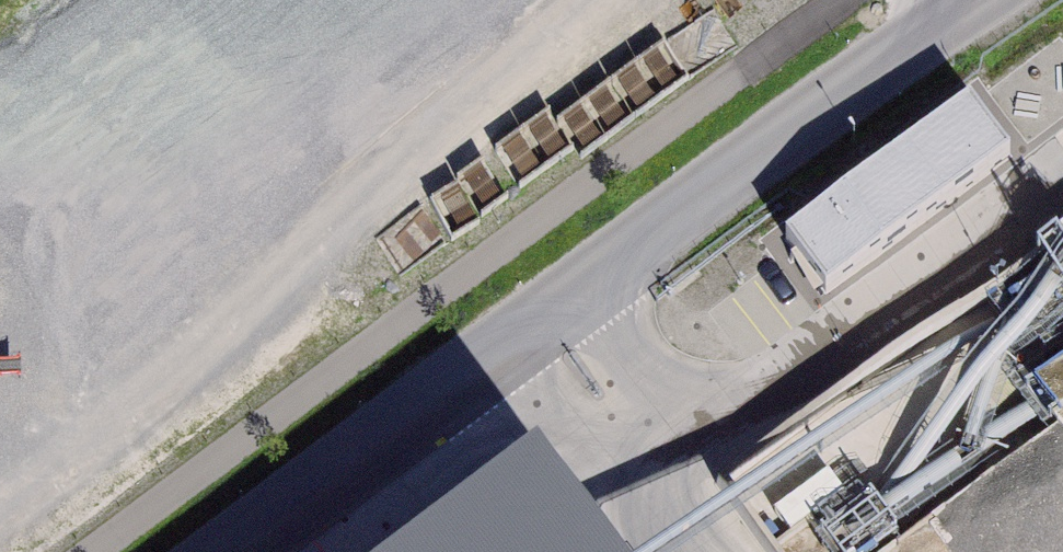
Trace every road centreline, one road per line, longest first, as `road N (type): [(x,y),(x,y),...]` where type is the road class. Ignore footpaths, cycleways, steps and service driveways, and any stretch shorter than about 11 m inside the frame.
road 1 (tertiary): [(964,0),(229,551)]
road 2 (track): [(0,513),(673,0)]

